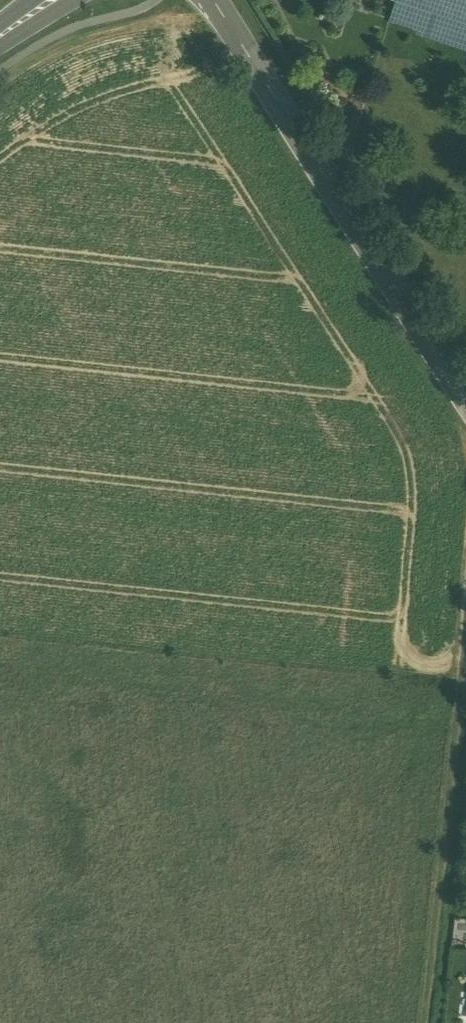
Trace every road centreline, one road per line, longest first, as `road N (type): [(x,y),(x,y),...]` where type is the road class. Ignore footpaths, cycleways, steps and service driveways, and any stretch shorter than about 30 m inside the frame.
road 1 (tertiary): [(195,0),(465,402)]
road 2 (track): [(421,1022),(465,599)]

